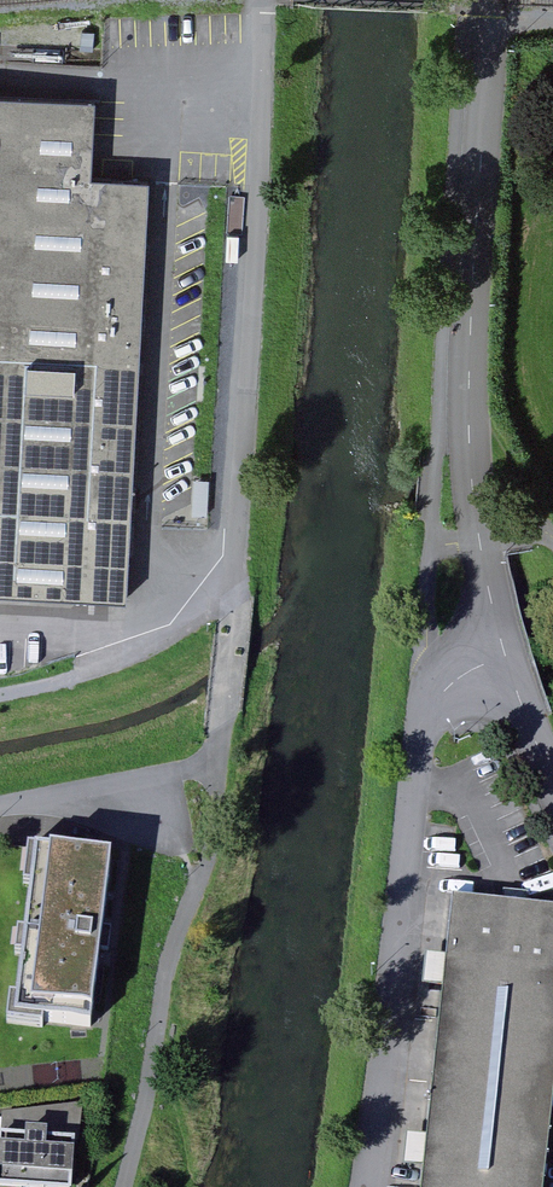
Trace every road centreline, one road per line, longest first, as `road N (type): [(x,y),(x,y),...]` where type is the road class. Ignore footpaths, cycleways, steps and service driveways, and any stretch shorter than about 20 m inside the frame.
road 1 (unclassified): [(224,726),(238,587),(262,0)]
road 2 (residential): [(505,652),(421,700),(378,1186)]
road 3 (track): [(480,0),(485,25),(469,410),(438,454)]
road 4 (track): [(238,587),(175,634),(92,674),(0,692)]
road 5 (residential): [(505,652),(480,543),(469,410)]
road 6 (residential): [(220,760),(0,809)]
road 7 (residential): [(552,778),(505,652)]

